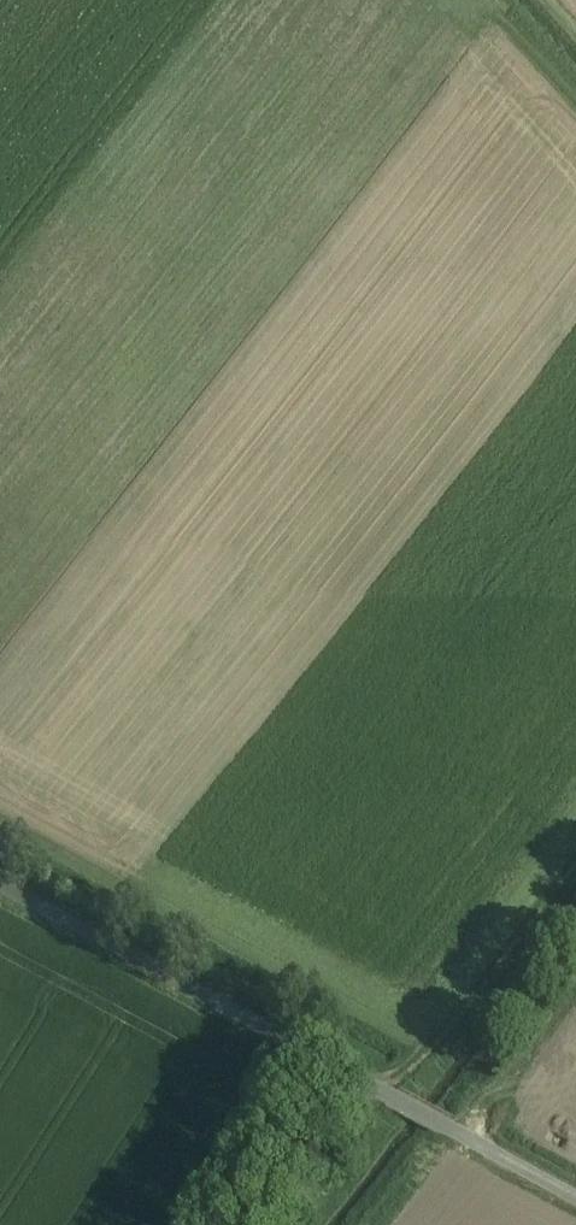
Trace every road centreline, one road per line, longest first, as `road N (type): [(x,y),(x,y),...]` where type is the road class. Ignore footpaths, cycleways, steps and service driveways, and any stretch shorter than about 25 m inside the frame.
road 1 (unclassified): [(575,1195),(0,875)]

